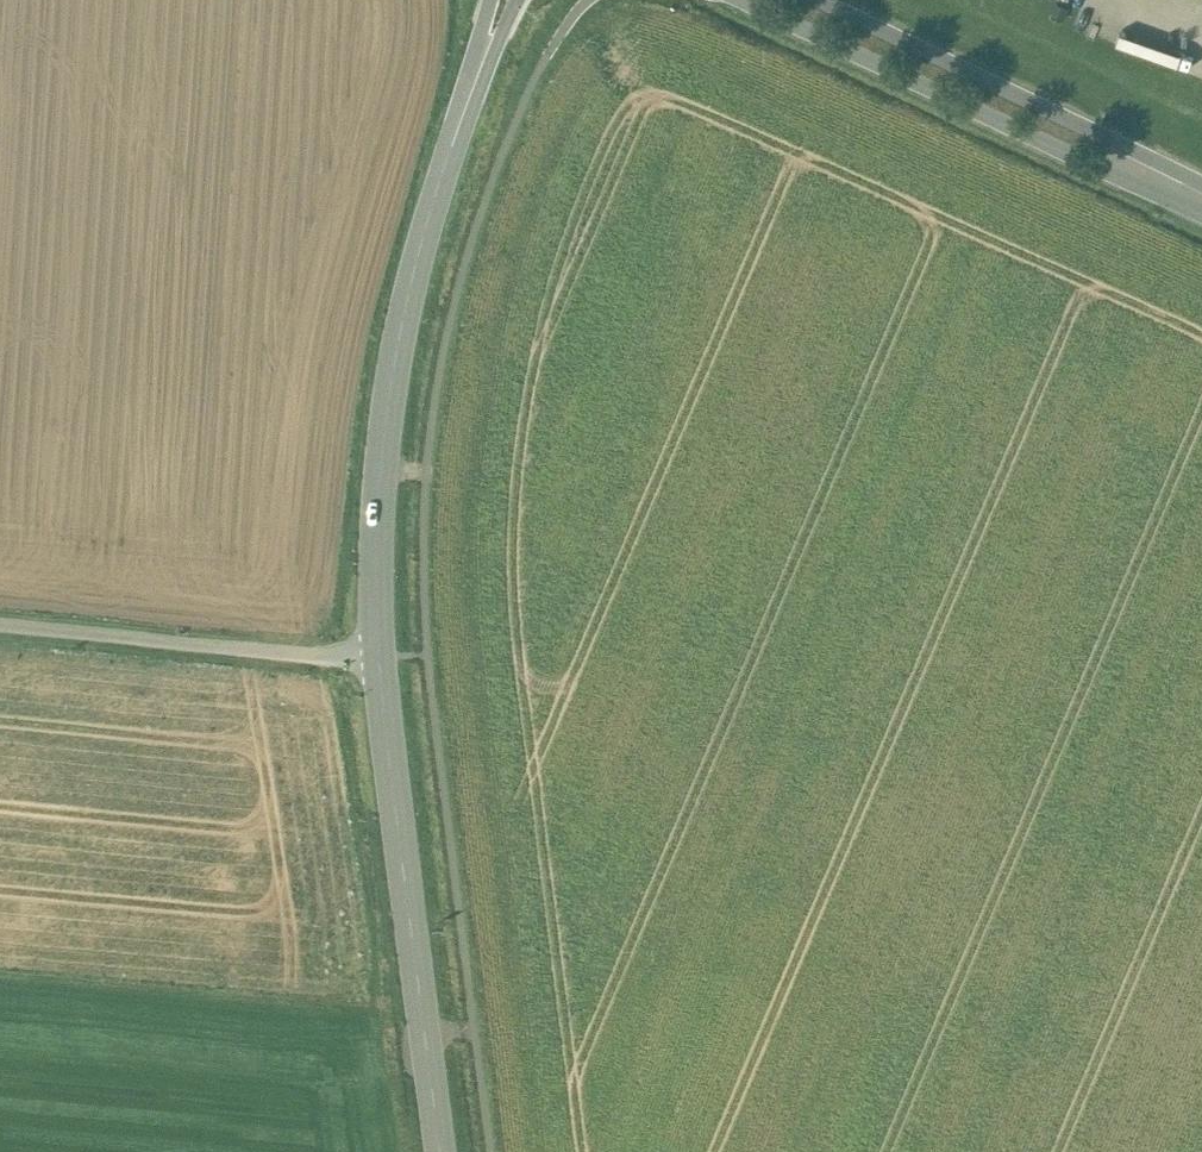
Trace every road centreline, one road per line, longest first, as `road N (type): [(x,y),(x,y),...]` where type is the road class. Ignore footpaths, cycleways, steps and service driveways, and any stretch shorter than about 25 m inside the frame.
road 1 (tertiary): [(380,657),(376,571),(391,381),(428,220),(503,0)]
road 2 (tertiary): [(441,1151),(380,657)]
road 3 (secondary): [(1201,200),(778,0)]
road 4 (unclassified): [(0,620),(380,657)]

